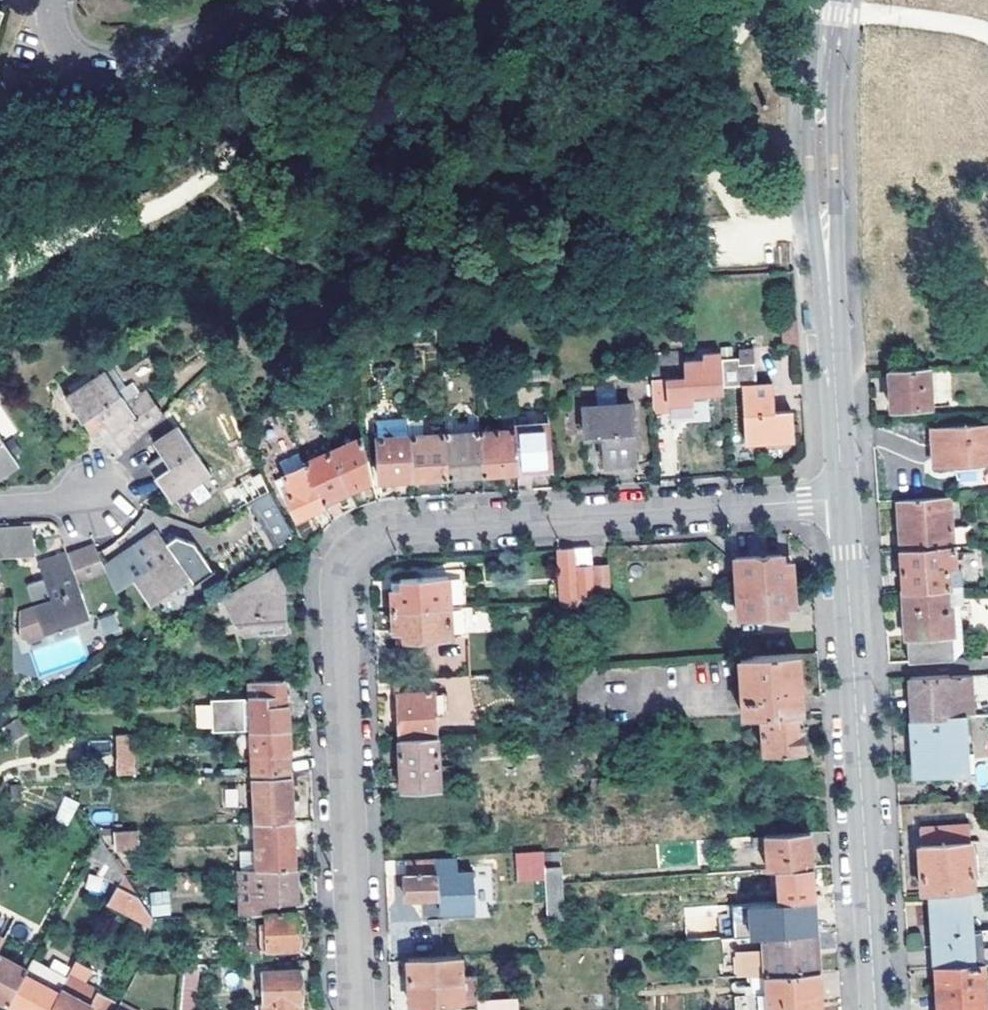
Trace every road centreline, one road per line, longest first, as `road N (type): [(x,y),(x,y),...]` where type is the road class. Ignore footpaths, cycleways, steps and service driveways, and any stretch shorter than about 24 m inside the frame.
road 1 (residential): [(844,498),(396,527),(367,537),(342,570),(337,591),(357,1009)]
road 2 (residential): [(844,498),(876,1009)]
road 3 (residential): [(324,0),(106,69),(64,48),(52,24),(52,0)]
road 4 (residential): [(828,270),(844,498)]
road 5 (residential): [(822,79),(809,127),(813,205),(828,270)]
road 6 (residential): [(828,270),(833,129),(822,79)]

